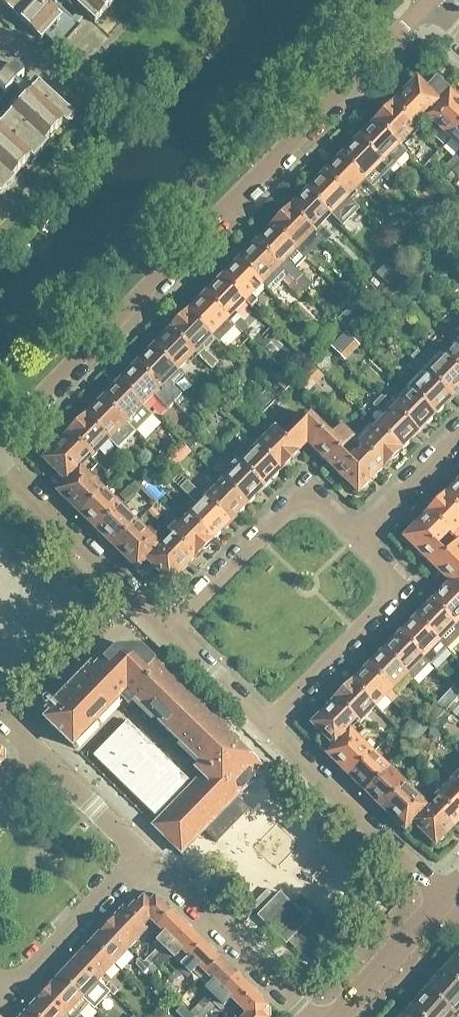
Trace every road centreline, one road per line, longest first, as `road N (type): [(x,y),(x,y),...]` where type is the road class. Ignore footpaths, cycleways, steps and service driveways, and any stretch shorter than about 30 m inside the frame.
road 1 (residential): [(0,435),(430,0)]
road 2 (residential): [(269,729),(399,595),(402,581),(359,535)]
road 3 (residential): [(167,632),(298,503),(319,500),(359,535)]
road 4 (residential): [(445,896),(269,729)]
road 5 (residential): [(309,1016),(136,853)]
road 6 (residential): [(167,632),(0,469)]
road 7 (residential): [(0,982),(26,977),(136,853)]
road 8 (residential): [(334,1016),(445,896)]
road 9 (residential): [(359,535),(458,432)]
road 10 (residential): [(269,729),(167,632)]
road 11 (residential): [(136,853),(46,761)]

